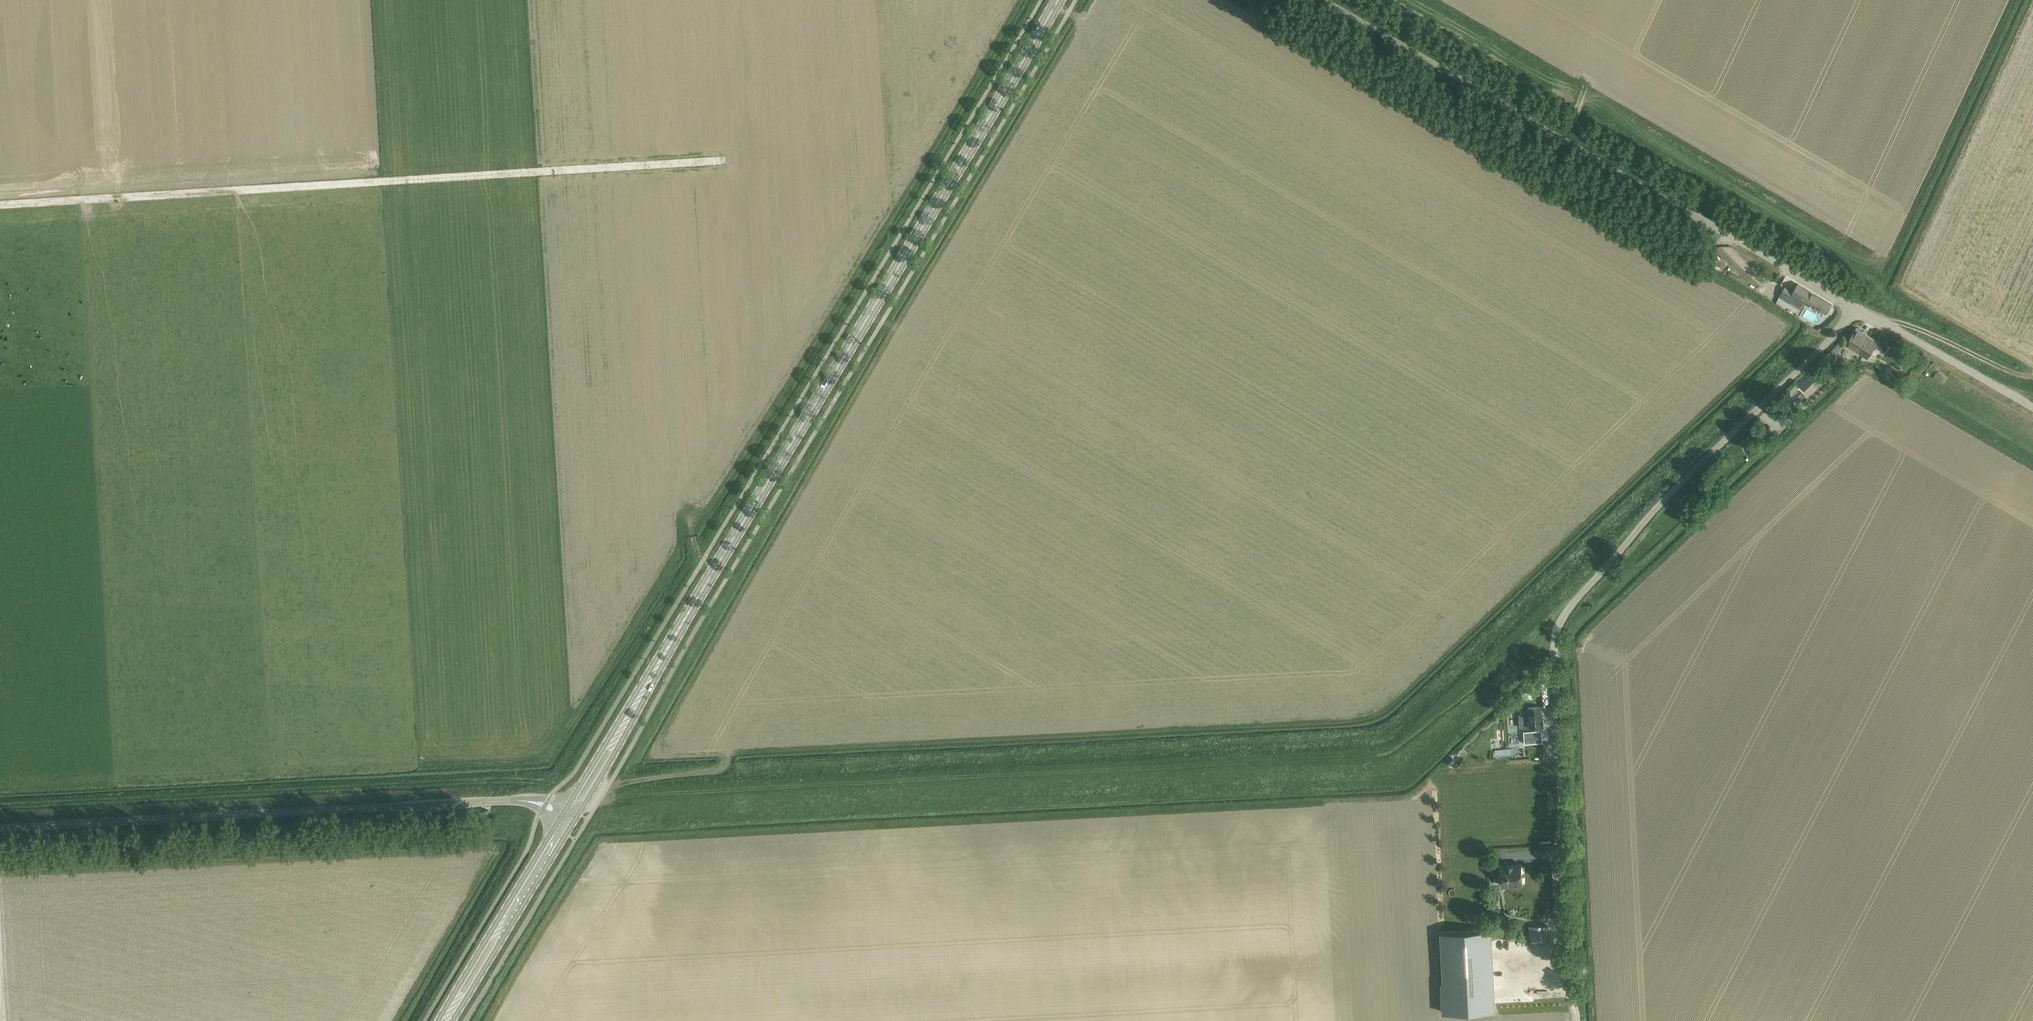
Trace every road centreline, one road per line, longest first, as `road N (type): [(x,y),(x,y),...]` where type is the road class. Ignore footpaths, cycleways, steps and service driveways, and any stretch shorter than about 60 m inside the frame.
road 1 (track): [(1545,664),(1389,772),(588,819)]
road 2 (secondary): [(621,729),(1058,0)]
road 3 (unclassified): [(1860,312),(1321,0)]
road 4 (unclassified): [(0,828),(515,800),(567,820)]
road 5 (unclassified): [(1860,312),(1715,451),(1568,611),(1545,664)]
road 6 (track): [(0,203),(429,175)]
road 7 (unclassified): [(1860,312),(2032,409)]
road 8 (secondary): [(504,925),(567,820)]

